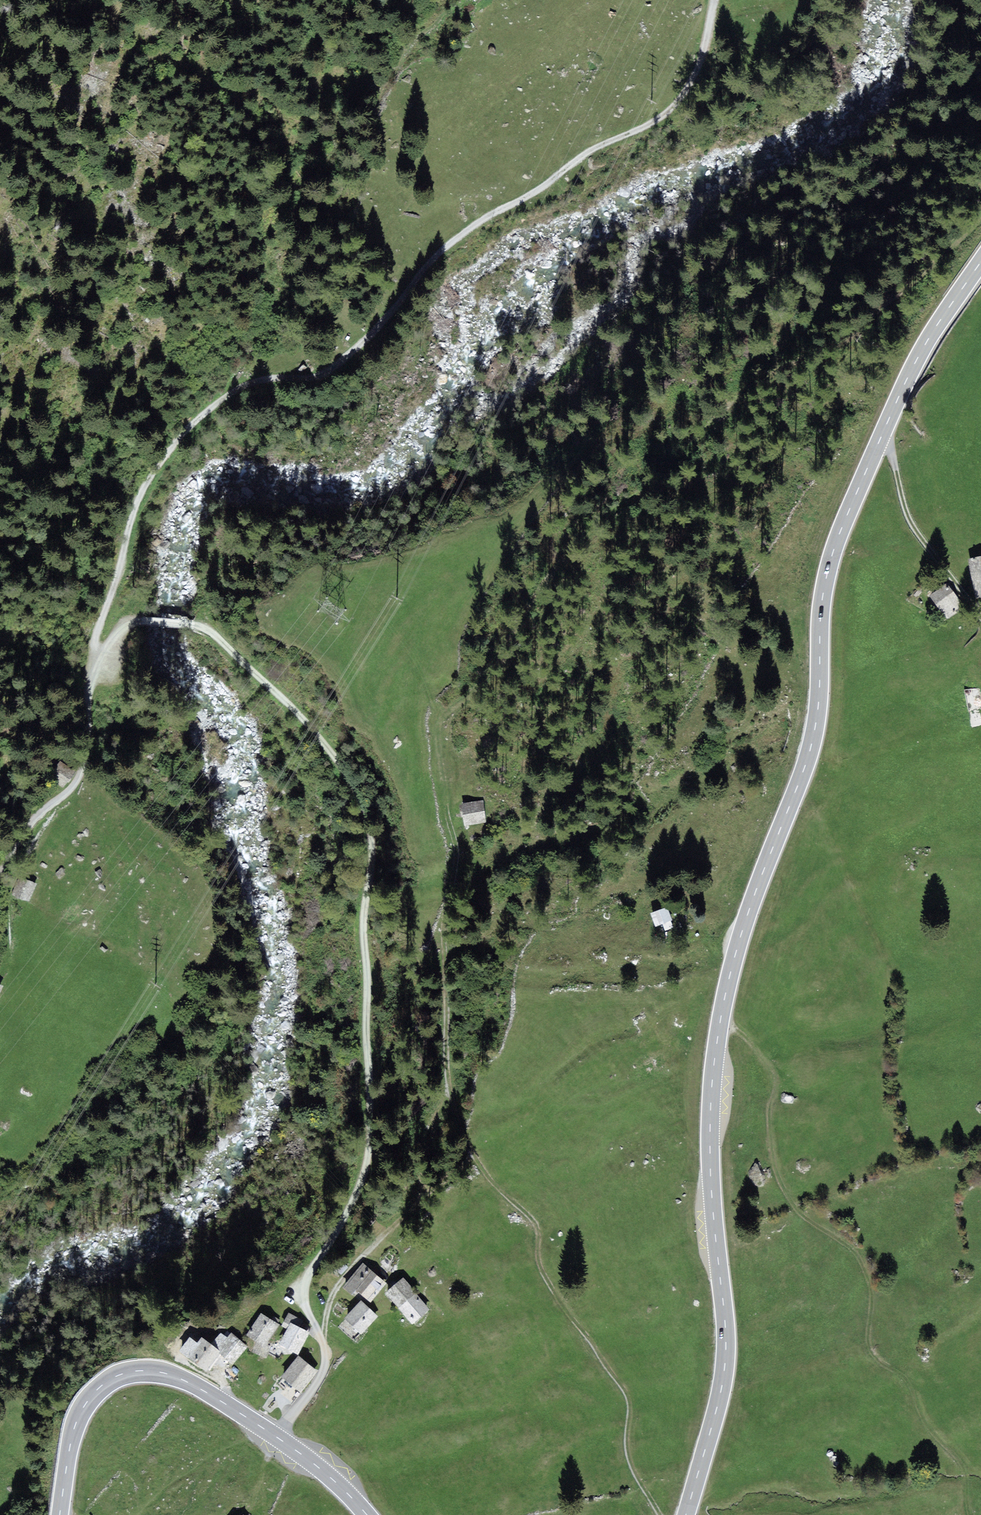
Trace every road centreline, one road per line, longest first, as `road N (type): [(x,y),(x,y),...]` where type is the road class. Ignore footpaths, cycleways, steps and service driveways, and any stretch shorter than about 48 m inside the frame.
road 1 (track): [(980,219),(836,343),(739,399),(560,570),(442,721),(458,847),(443,935),(447,1077),(420,1199),(336,1287),(324,1339)]
road 2 (primary): [(685,1514),(726,1363),(710,1172),(720,1017),(747,916),(812,744),(832,555),(882,432)]
road 3 (track): [(305,1293),(356,1202),(370,1139),(367,817),(327,747),(204,629),(130,622),(95,666)]
road 4 (track): [(717,0),(683,100),(443,246),(364,346),(344,360),(315,378),(252,381),(227,394)]
road 5 (track): [(720,1017),(776,1072),(772,1133),(781,1173),(807,1218),(865,1256),(874,1293),(870,1348),(908,1376),(932,1432),(964,1464),(974,1514)]
road 6 (track): [(447,1077),(463,1135),(489,1178),(529,1218),(543,1275),(625,1388),(632,1464),(662,1514)]
road 7 (primary): [(59,1514),(77,1419),(96,1391),(127,1373),(185,1380),(277,1438)]
road 8 (track): [(227,394),(178,440),(145,489),(97,635),(95,666)]
road 9 (track): [(95,666),(83,772),(28,824),(0,872)]
road 10 (residential): [(980,615),(907,514),(882,432)]
road 11 (primary): [(882,432),(931,333),(980,261)]
road 12 (residential): [(277,1438),(325,1365),(324,1339),(305,1293)]

